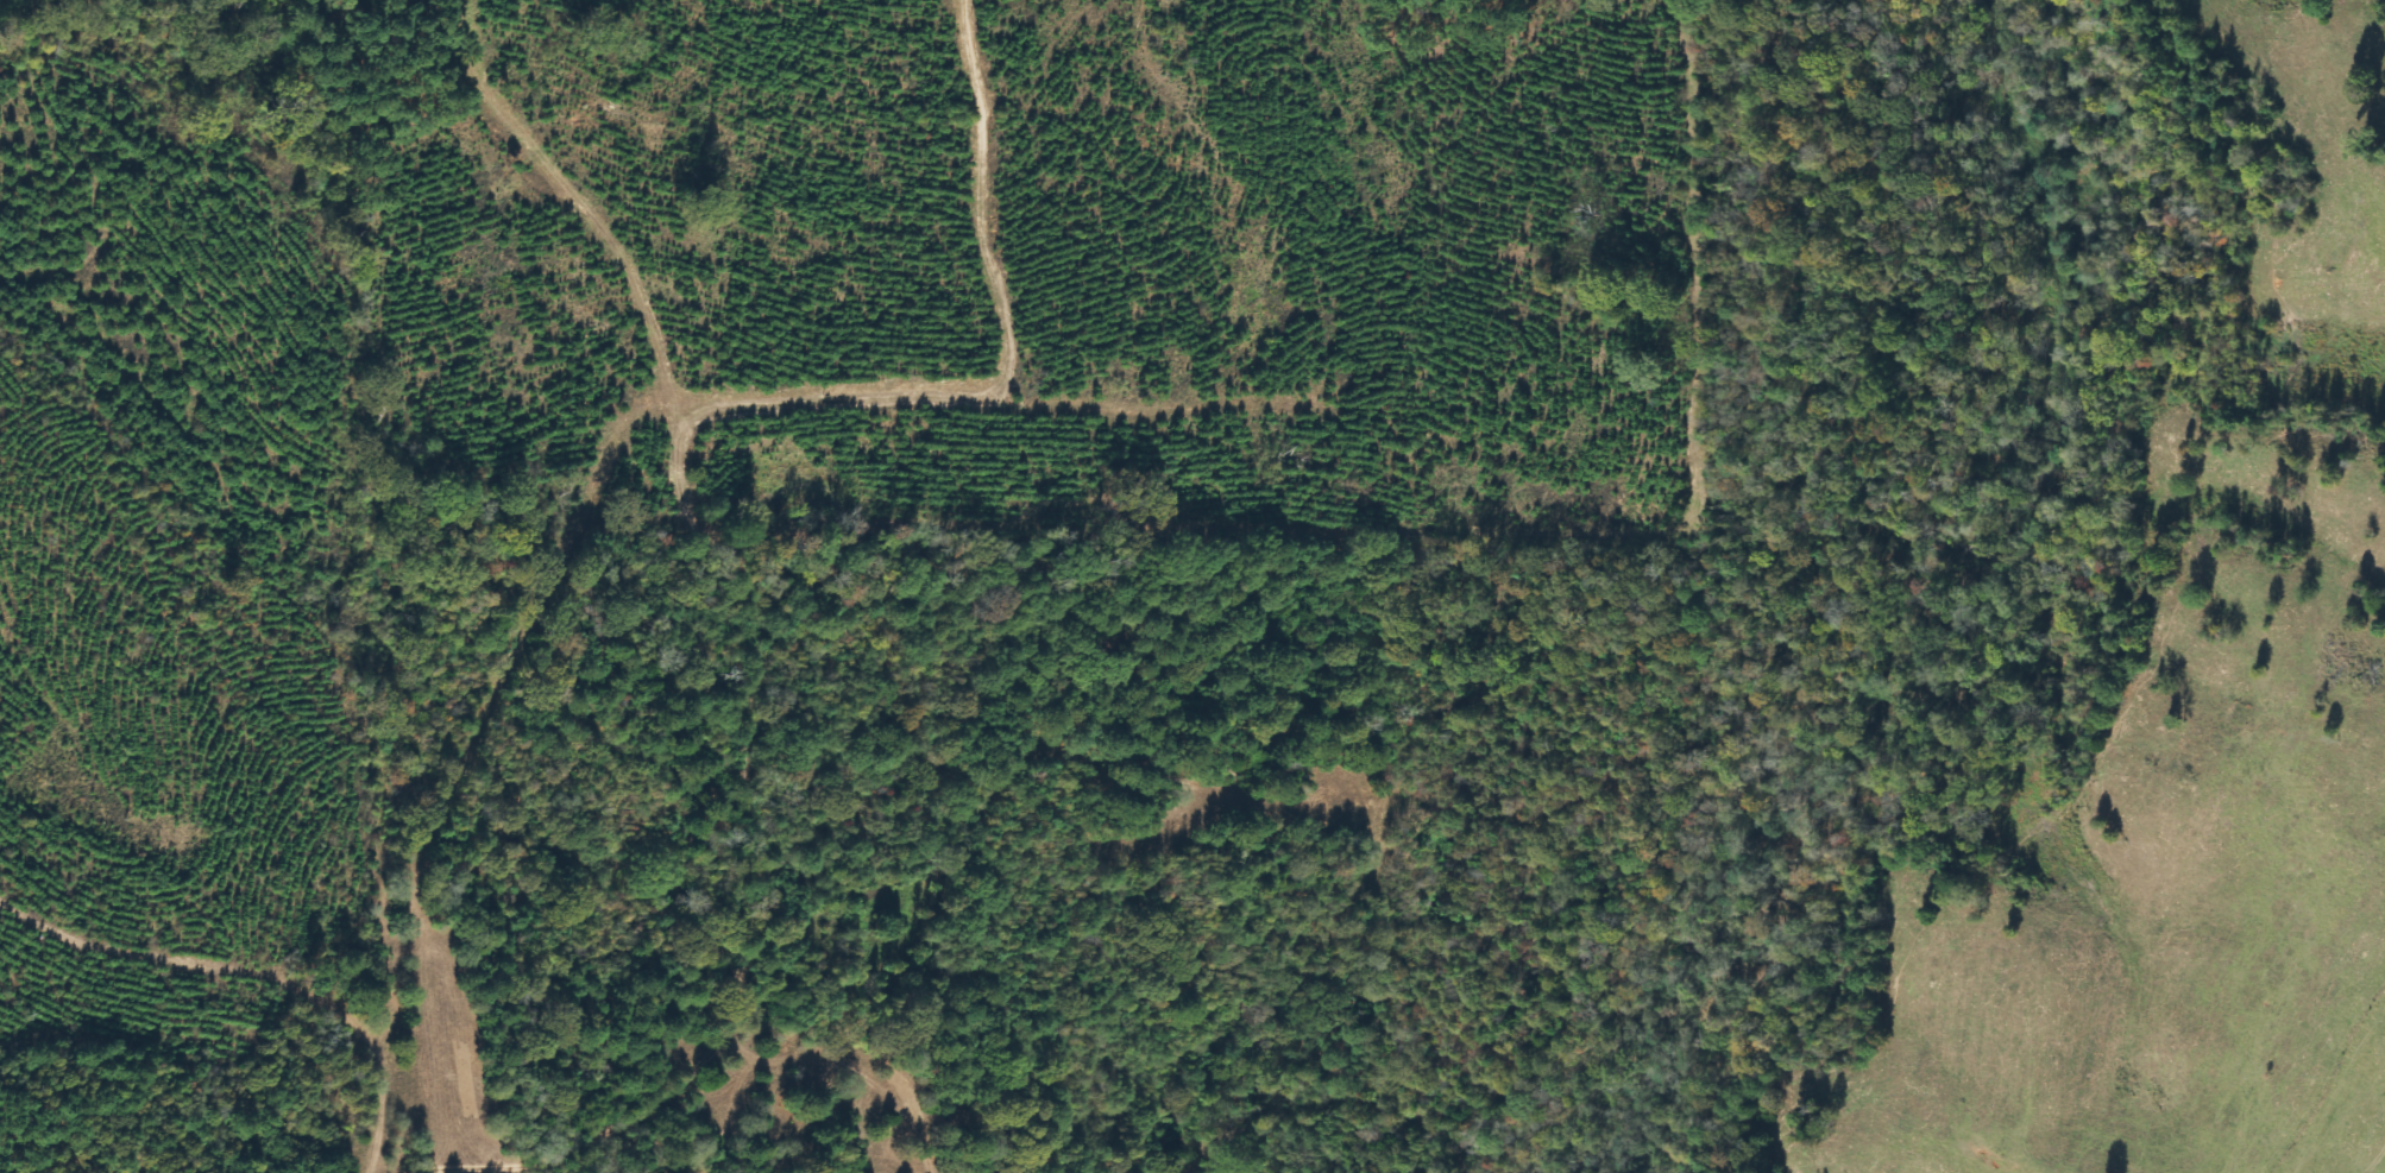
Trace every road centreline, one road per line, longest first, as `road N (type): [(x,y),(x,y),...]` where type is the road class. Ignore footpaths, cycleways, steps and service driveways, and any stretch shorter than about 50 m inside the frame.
road 1 (track): [(437,1172),(536,1165),(618,1128),(682,1084),(725,1035),(768,914),(749,576),(698,521),(633,290),(596,225),(517,164),(480,112),(446,0)]
road 2 (track): [(1087,393),(672,415)]

